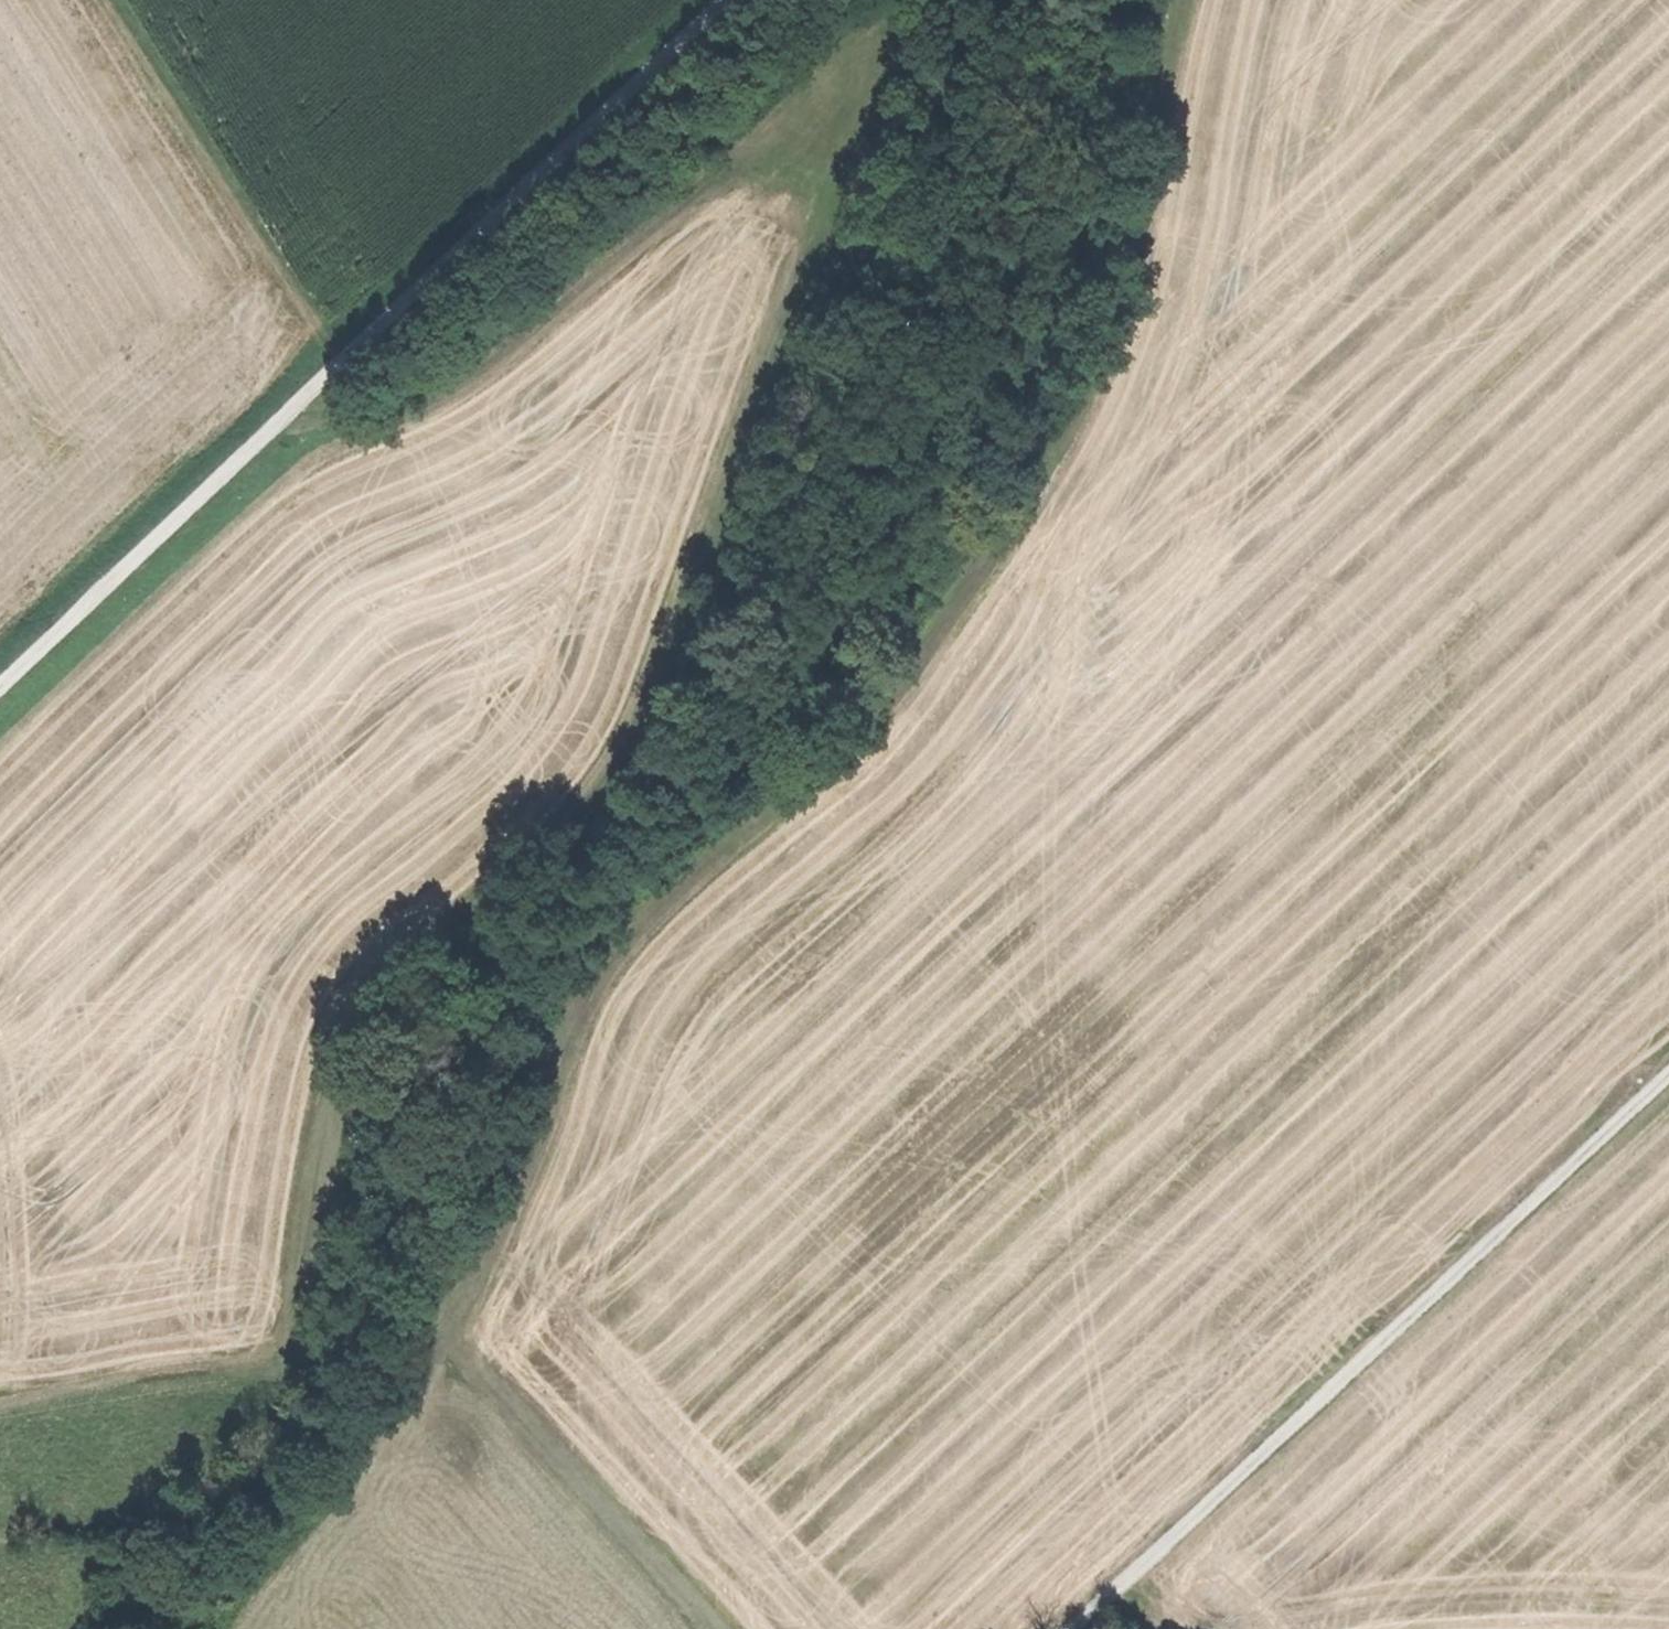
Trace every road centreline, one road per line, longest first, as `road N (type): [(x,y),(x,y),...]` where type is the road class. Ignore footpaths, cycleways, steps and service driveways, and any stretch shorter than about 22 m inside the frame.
road 1 (track): [(718,0),(0,691)]
road 2 (track): [(1082,1628),(1668,1086)]

